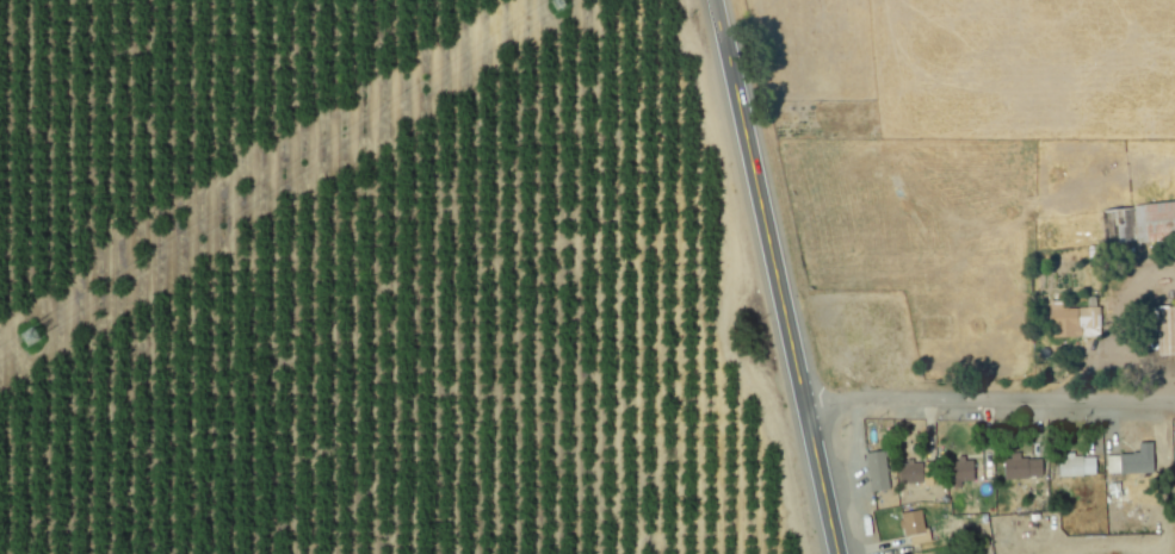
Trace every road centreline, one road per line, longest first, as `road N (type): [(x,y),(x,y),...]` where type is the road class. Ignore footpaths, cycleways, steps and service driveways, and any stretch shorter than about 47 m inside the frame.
road 1 (primary): [(836,553),(716,0)]
road 2 (residential): [(1174,415),(803,403)]
road 3 (residential): [(731,68),(973,62)]

